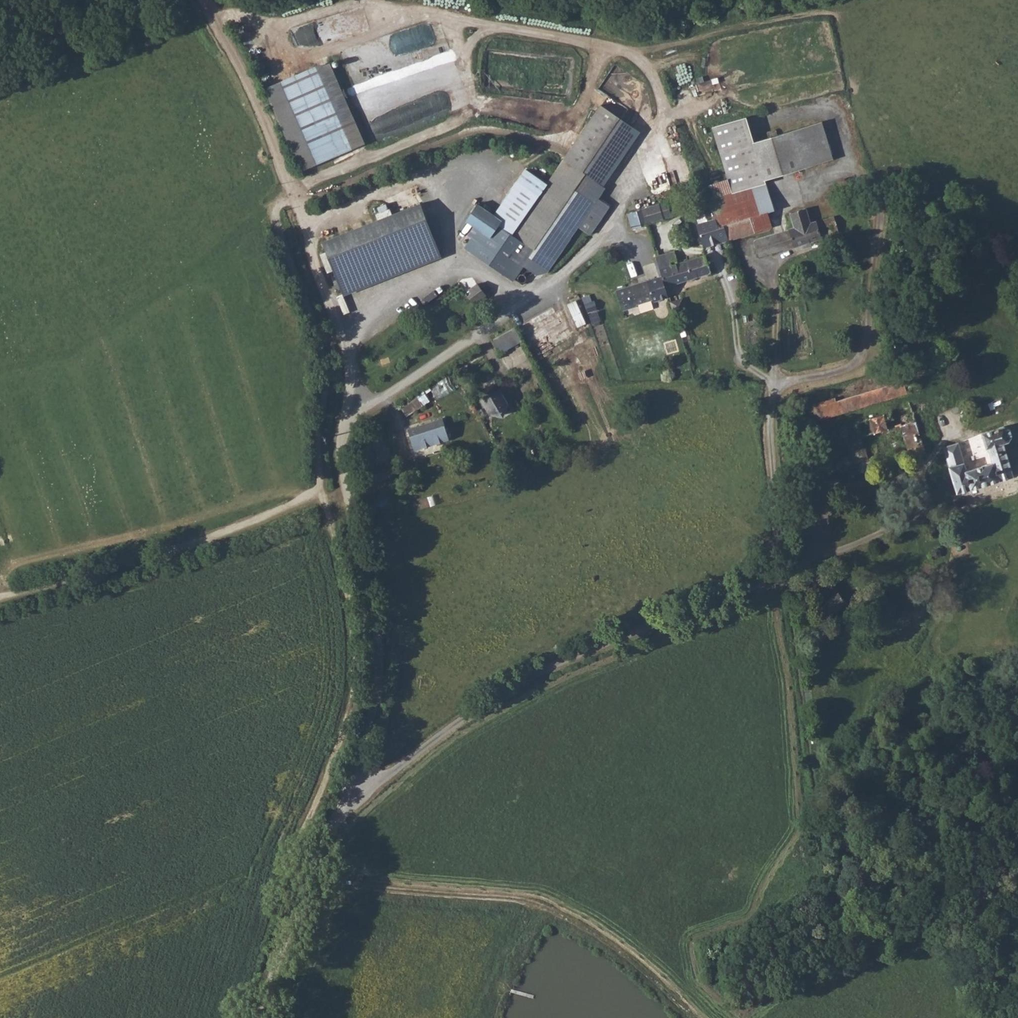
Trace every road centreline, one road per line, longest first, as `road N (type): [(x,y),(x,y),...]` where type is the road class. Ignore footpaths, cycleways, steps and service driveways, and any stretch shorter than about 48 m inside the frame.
road 1 (unclassified): [(346,783),(383,779),(514,684),(780,571),(774,386)]
road 2 (track): [(295,196),(276,204),(275,222),(325,346),(318,491),(173,554),(0,597)]
road 3 (track): [(780,571),(818,806),(835,832),(880,864),(1017,862)]
road 4 (track): [(692,1017),(654,978),(549,910),(306,878)]
road 5 (unclassified): [(346,783),(379,677),(342,463),(349,405)]
road 6 (unclassified): [(349,405),(391,391),(492,323),(621,221)]
road 7 (unclassified): [(259,1017),(346,783)]
road 8 (unclassified): [(349,405),(348,342),(295,196)]
road 9 (track): [(295,196),(204,0)]

